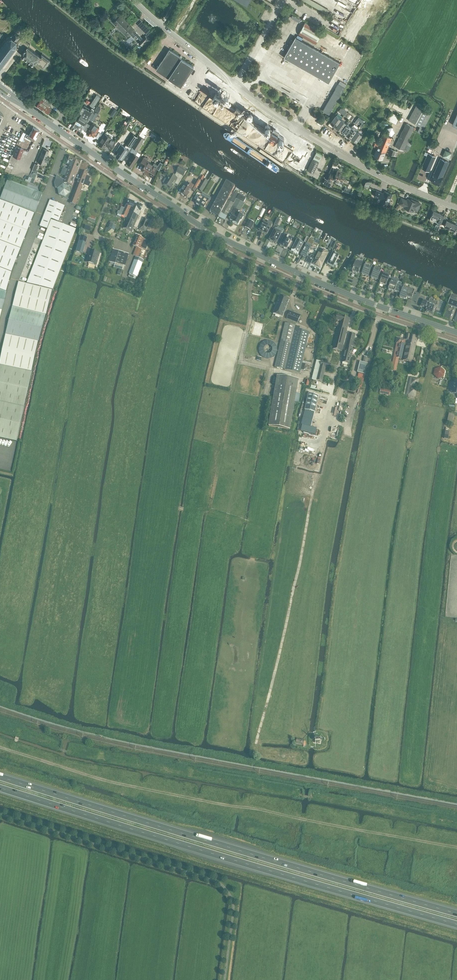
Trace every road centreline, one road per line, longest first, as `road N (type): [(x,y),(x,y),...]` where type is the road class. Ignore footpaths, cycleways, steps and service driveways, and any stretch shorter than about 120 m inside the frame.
road 1 (tertiary): [(456,333),(211,235),(0,91)]
road 2 (trunk): [(456,914),(0,777)]
road 3 (trunk): [(0,788),(456,924)]
road 4 (track): [(456,847),(123,784),(0,748)]
road 5 (track): [(255,745),(327,421)]
road 6 (tertiary): [(228,79),(276,118),(358,165)]
road 7 (tertiary): [(358,165),(228,79)]
road 8 (tertiary): [(228,79),(134,0)]

